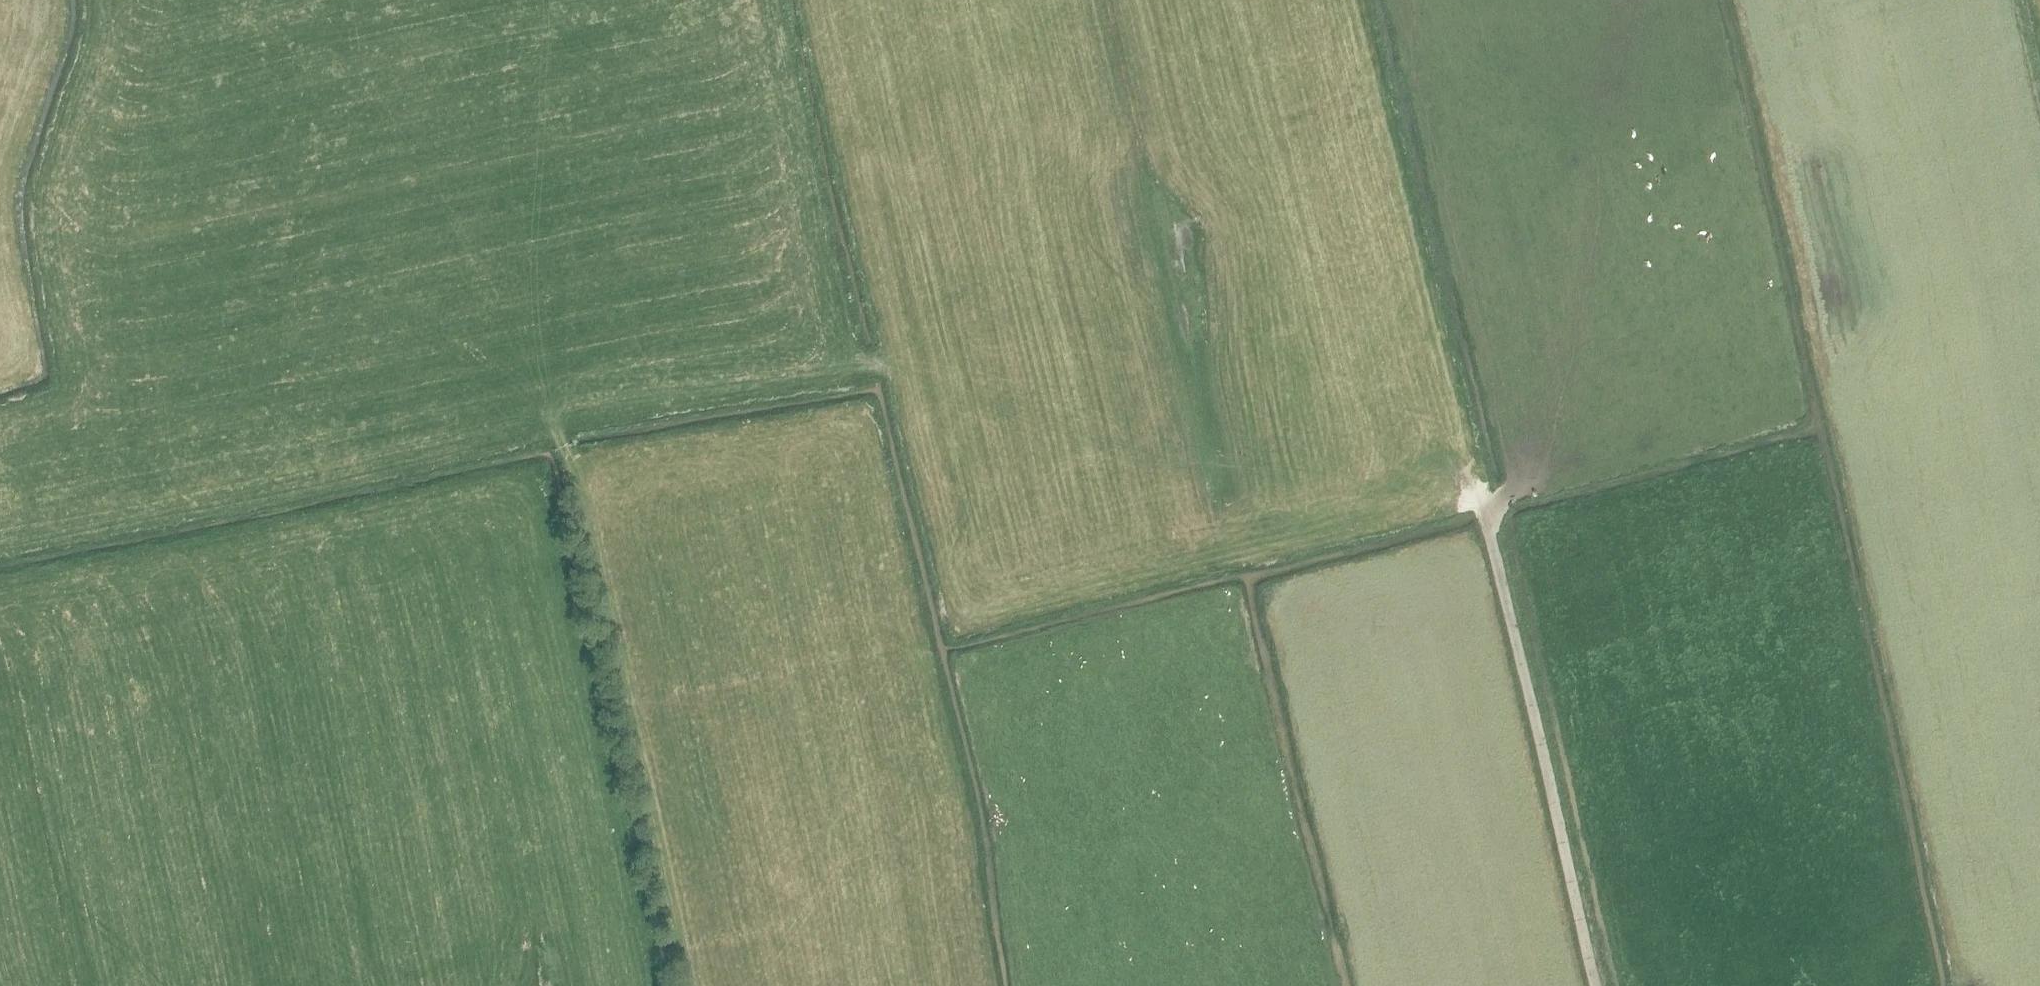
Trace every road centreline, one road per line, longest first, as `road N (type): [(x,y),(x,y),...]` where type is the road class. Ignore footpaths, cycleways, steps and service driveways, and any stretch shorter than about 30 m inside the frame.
road 1 (track): [(1483,507),(1597,985)]

